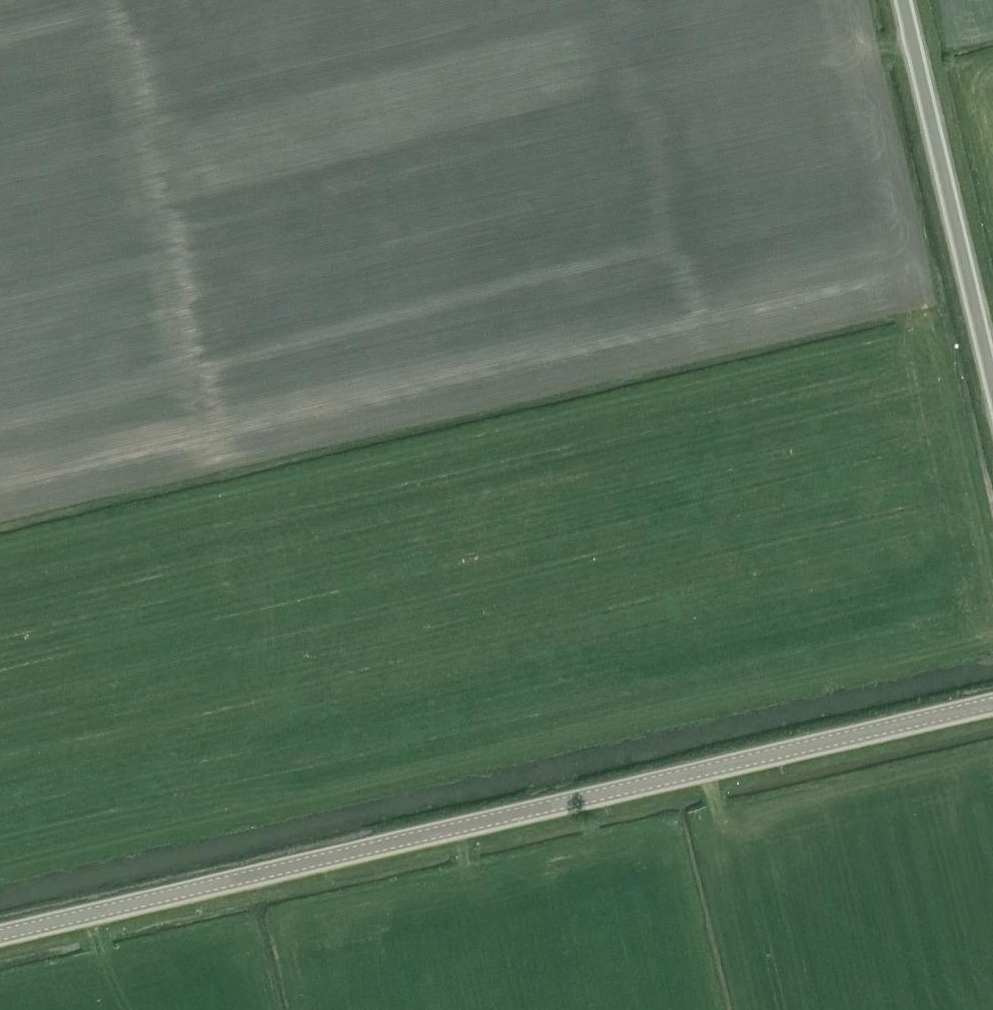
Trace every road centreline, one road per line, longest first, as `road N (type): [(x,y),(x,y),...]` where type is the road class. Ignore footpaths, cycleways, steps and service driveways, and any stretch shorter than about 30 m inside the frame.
road 1 (tertiary): [(0,934),(992,702)]
road 2 (unclassified): [(992,386),(901,0)]

